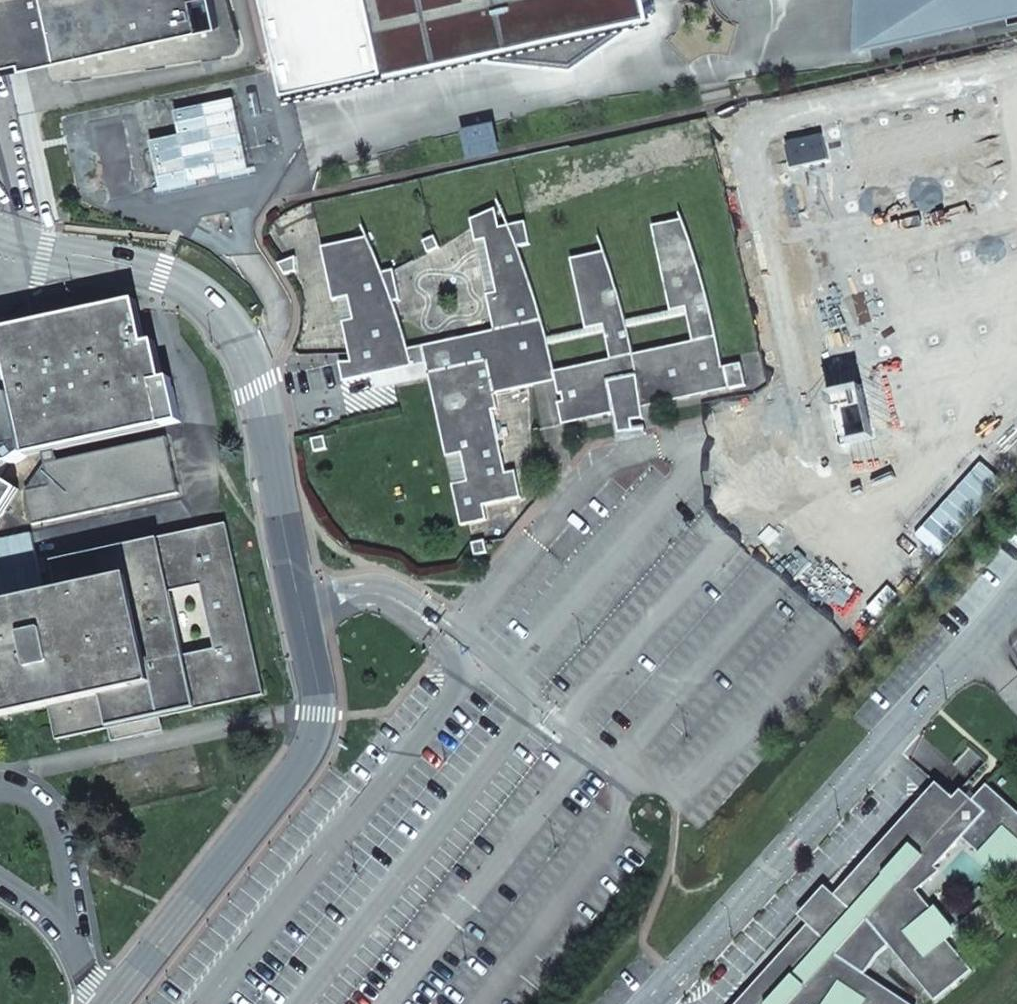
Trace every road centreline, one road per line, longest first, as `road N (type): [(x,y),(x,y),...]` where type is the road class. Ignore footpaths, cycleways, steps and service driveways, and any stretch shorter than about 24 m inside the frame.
road 1 (unclassified): [(1016,596),(652,1003)]
road 2 (unclassified): [(115,1003),(315,747),(323,700),(306,612)]
road 3 (unclassified): [(306,612),(376,595),(432,621),(666,793),(688,798)]
road 4 (unclassified): [(248,358),(217,307),(148,266),(69,254),(0,231)]
road 5 (unclassified): [(306,612),(248,358)]
road 6 (unclassified): [(240,241),(284,299),(280,331),(248,358)]

